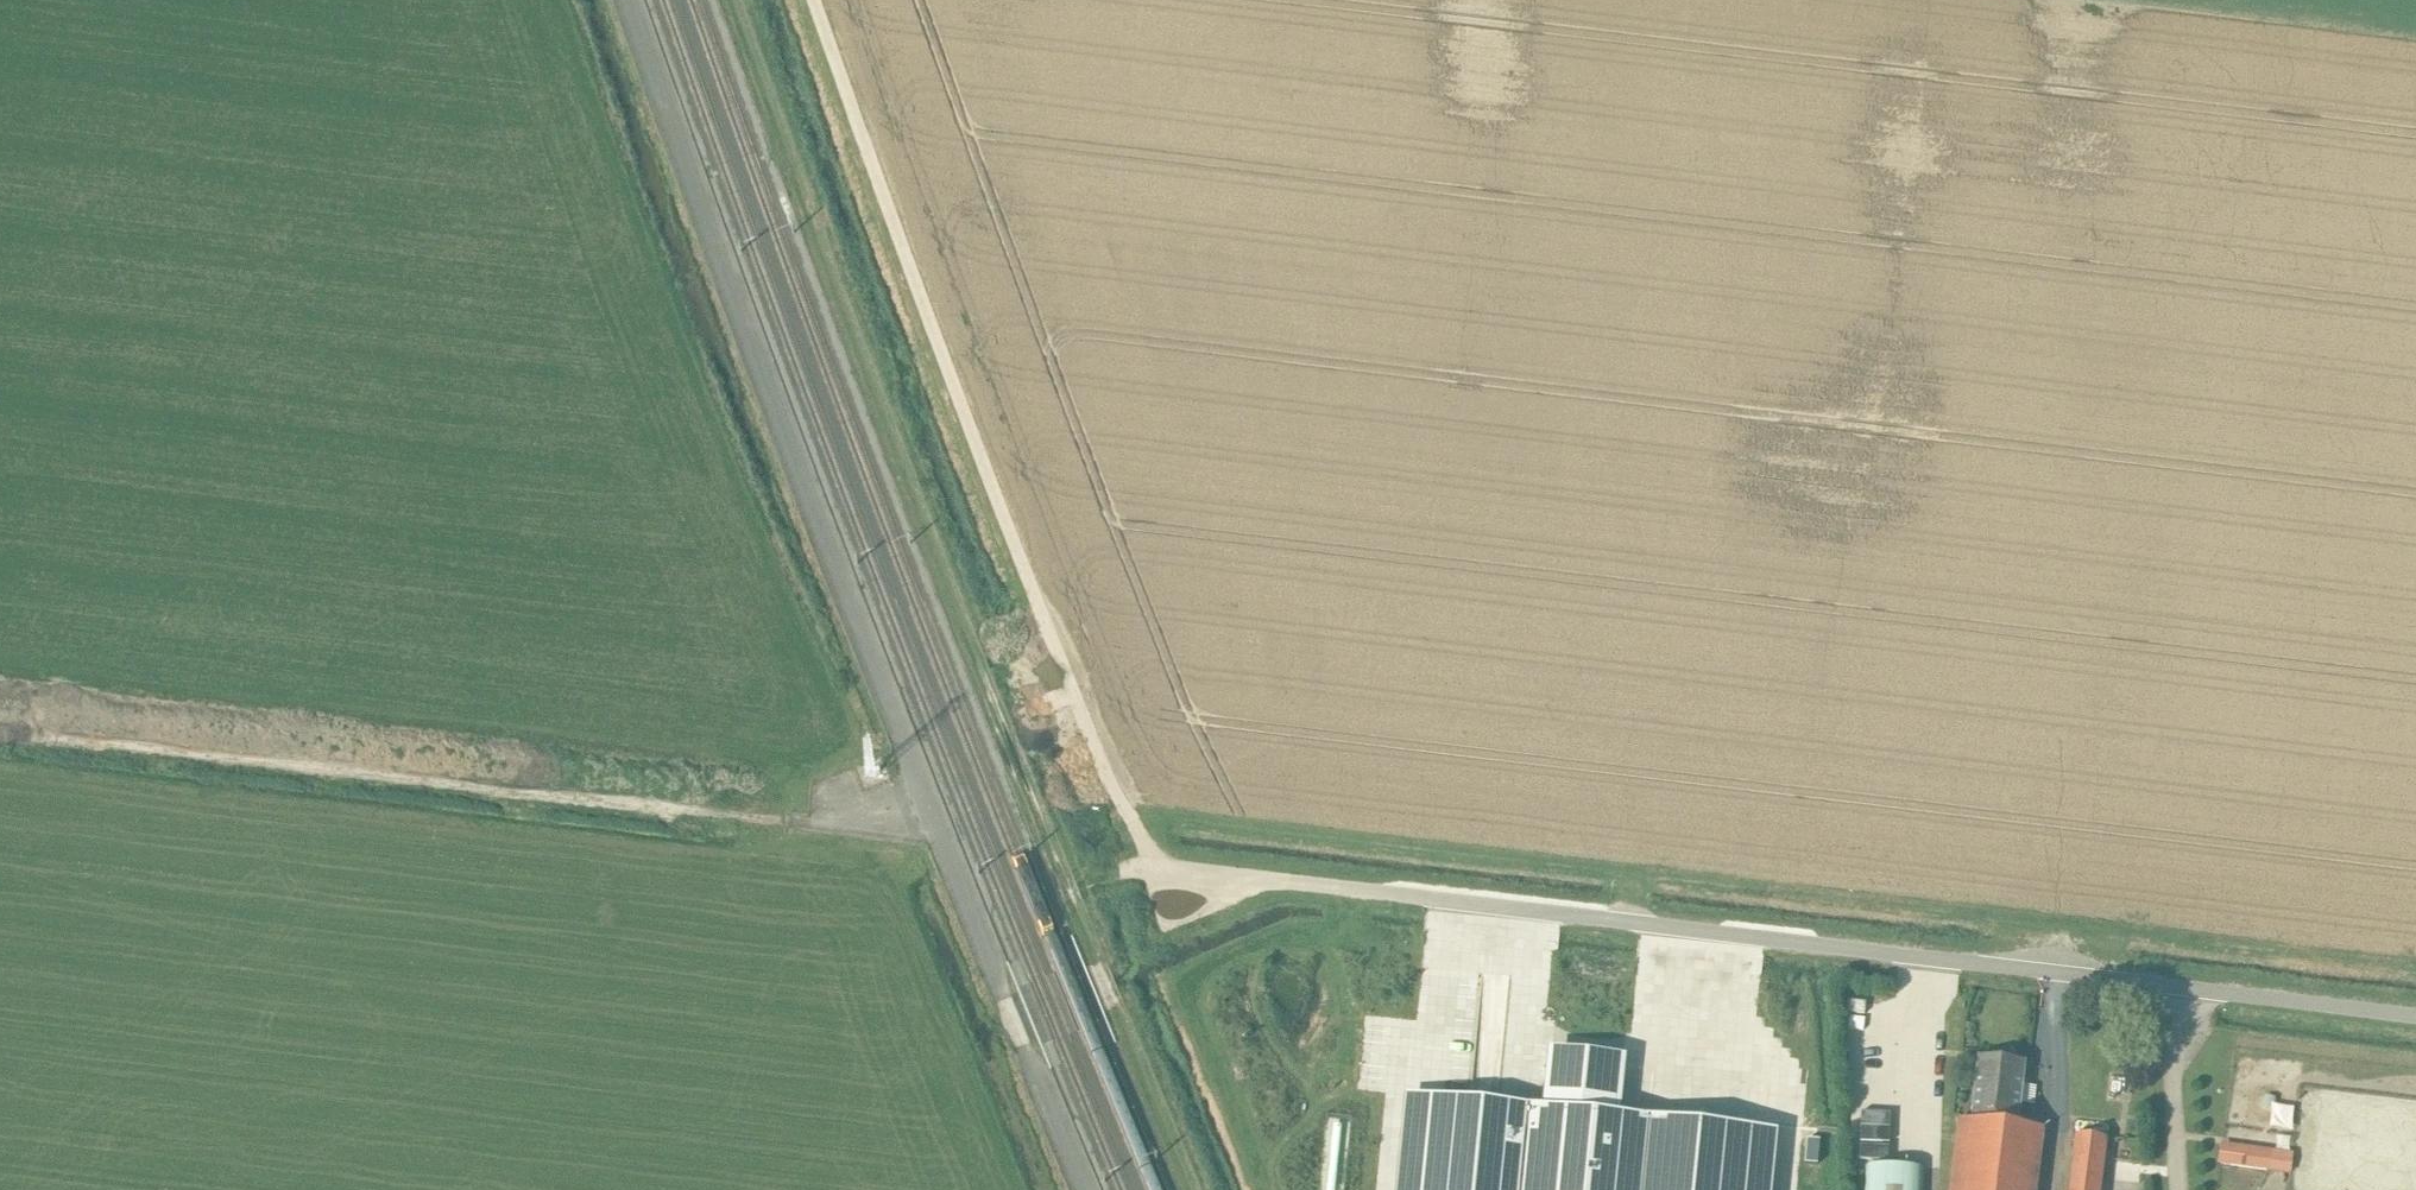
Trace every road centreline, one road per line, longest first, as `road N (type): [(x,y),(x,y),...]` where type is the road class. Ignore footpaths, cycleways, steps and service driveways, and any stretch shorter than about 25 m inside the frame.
road 1 (track): [(2415,1016),(1153,865),(1067,892)]
road 2 (track): [(727,0),(924,536),(1096,961)]
road 3 (track): [(1153,865),(1048,627),(814,0)]
road 4 (track): [(0,728),(784,820)]
road 5 (track): [(1115,1007),(1190,1189)]

